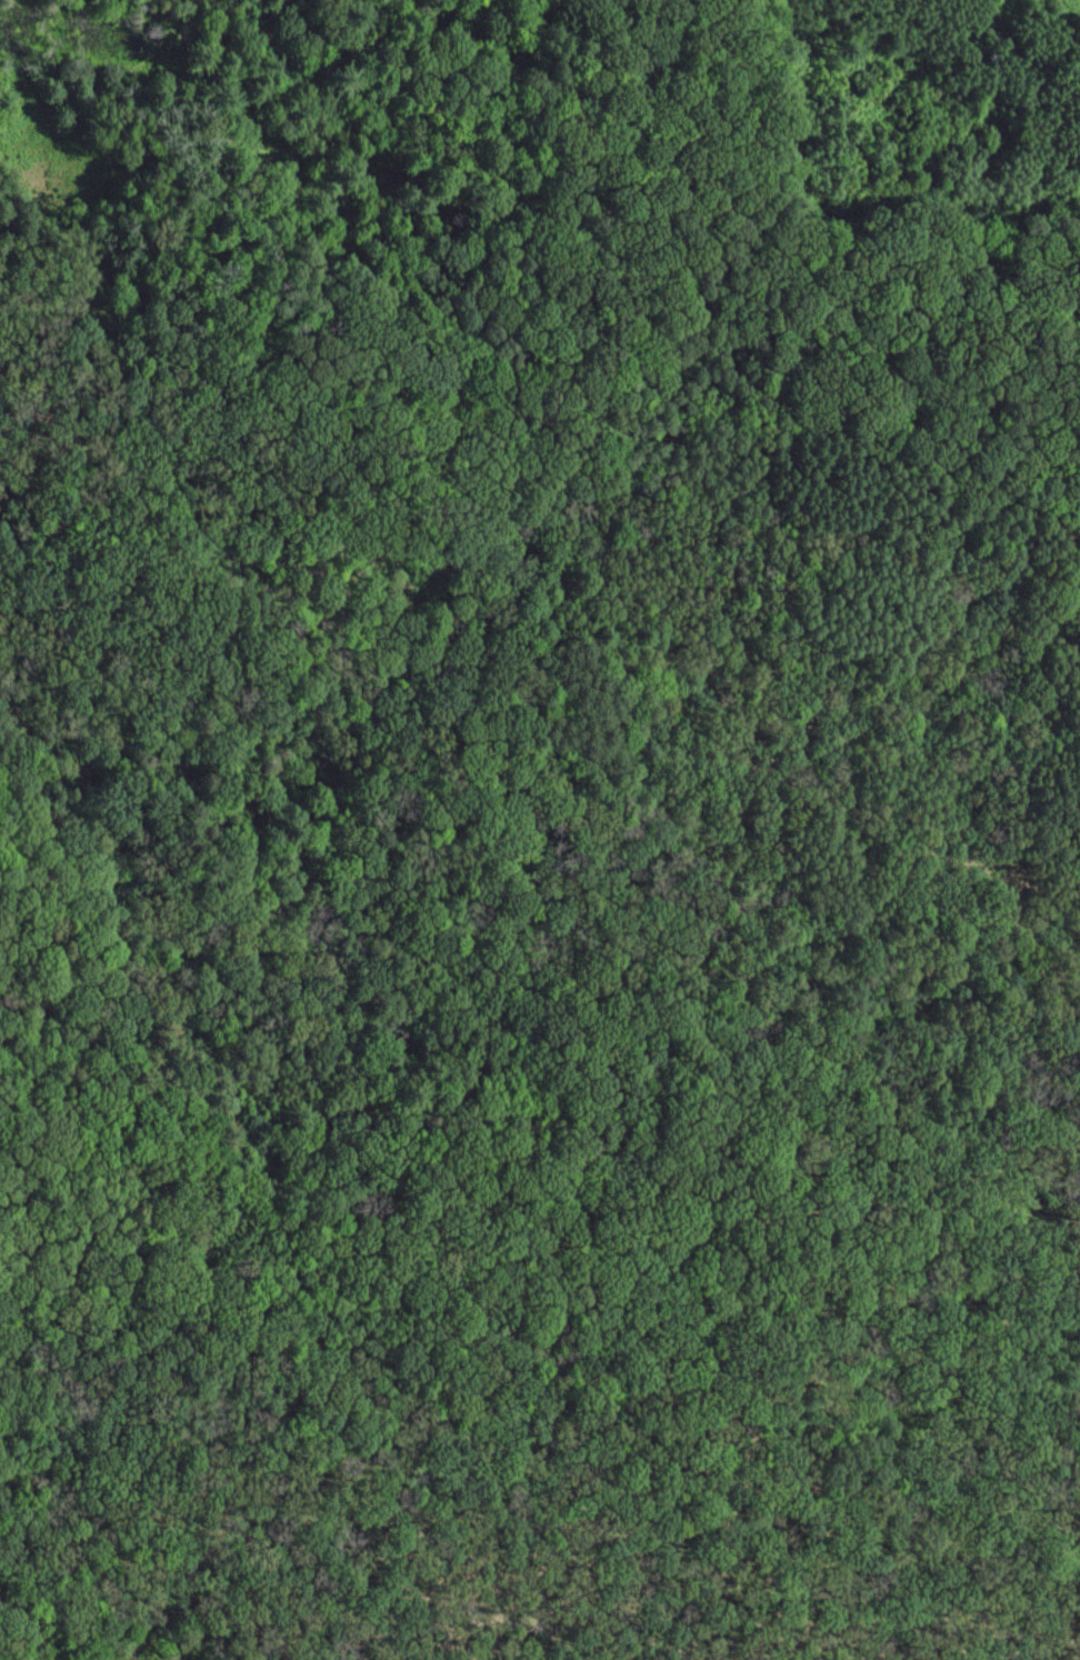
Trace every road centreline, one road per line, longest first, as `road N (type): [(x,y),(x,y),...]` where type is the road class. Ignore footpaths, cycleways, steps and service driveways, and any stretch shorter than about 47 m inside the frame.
road 1 (track): [(781,223),(0,205)]

